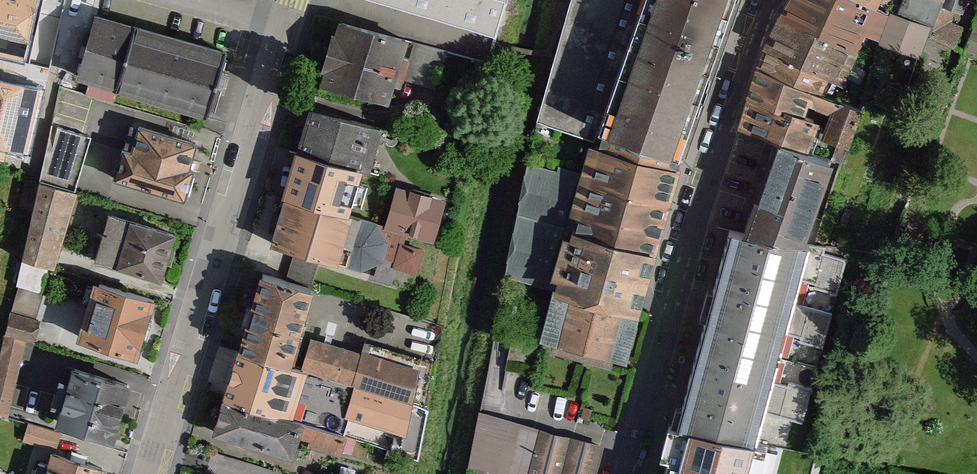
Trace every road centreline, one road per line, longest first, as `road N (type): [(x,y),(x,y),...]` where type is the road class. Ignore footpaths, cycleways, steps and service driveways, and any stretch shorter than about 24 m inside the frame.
road 1 (unclassified): [(776,0),(730,109),(625,473)]
road 2 (unclassified): [(292,0),(149,473)]

